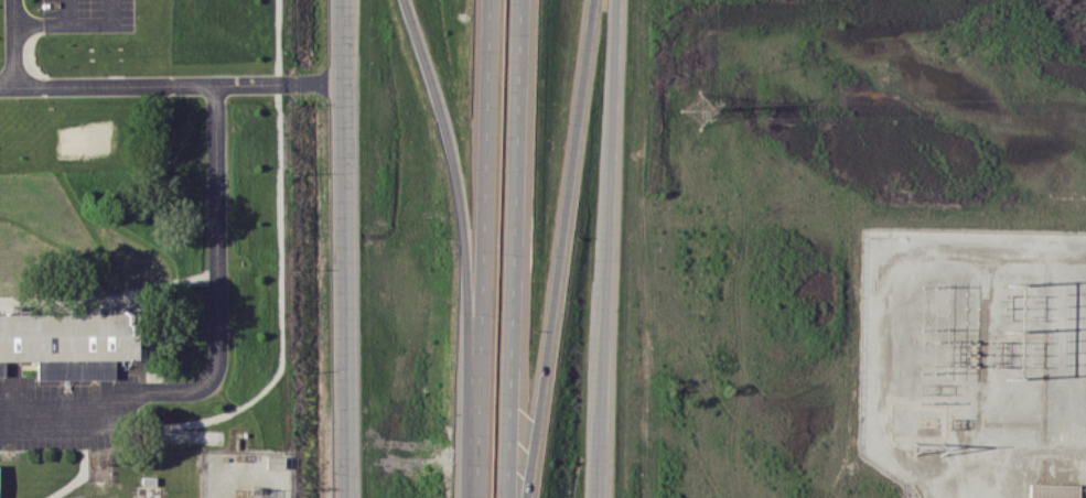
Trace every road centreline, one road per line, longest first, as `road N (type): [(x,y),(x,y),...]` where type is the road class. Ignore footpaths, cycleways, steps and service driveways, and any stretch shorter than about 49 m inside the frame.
road 1 (motorway): [(404,0),(443,120),(459,201),(470,497)]
road 2 (motorway): [(530,497),(595,0)]
road 3 (motorway): [(505,497),(522,0)]
road 4 (secondary): [(600,497),(615,0)]
road 5 (motorway): [(488,0),(474,497)]
road 6 (secondary): [(344,0),(349,497)]

